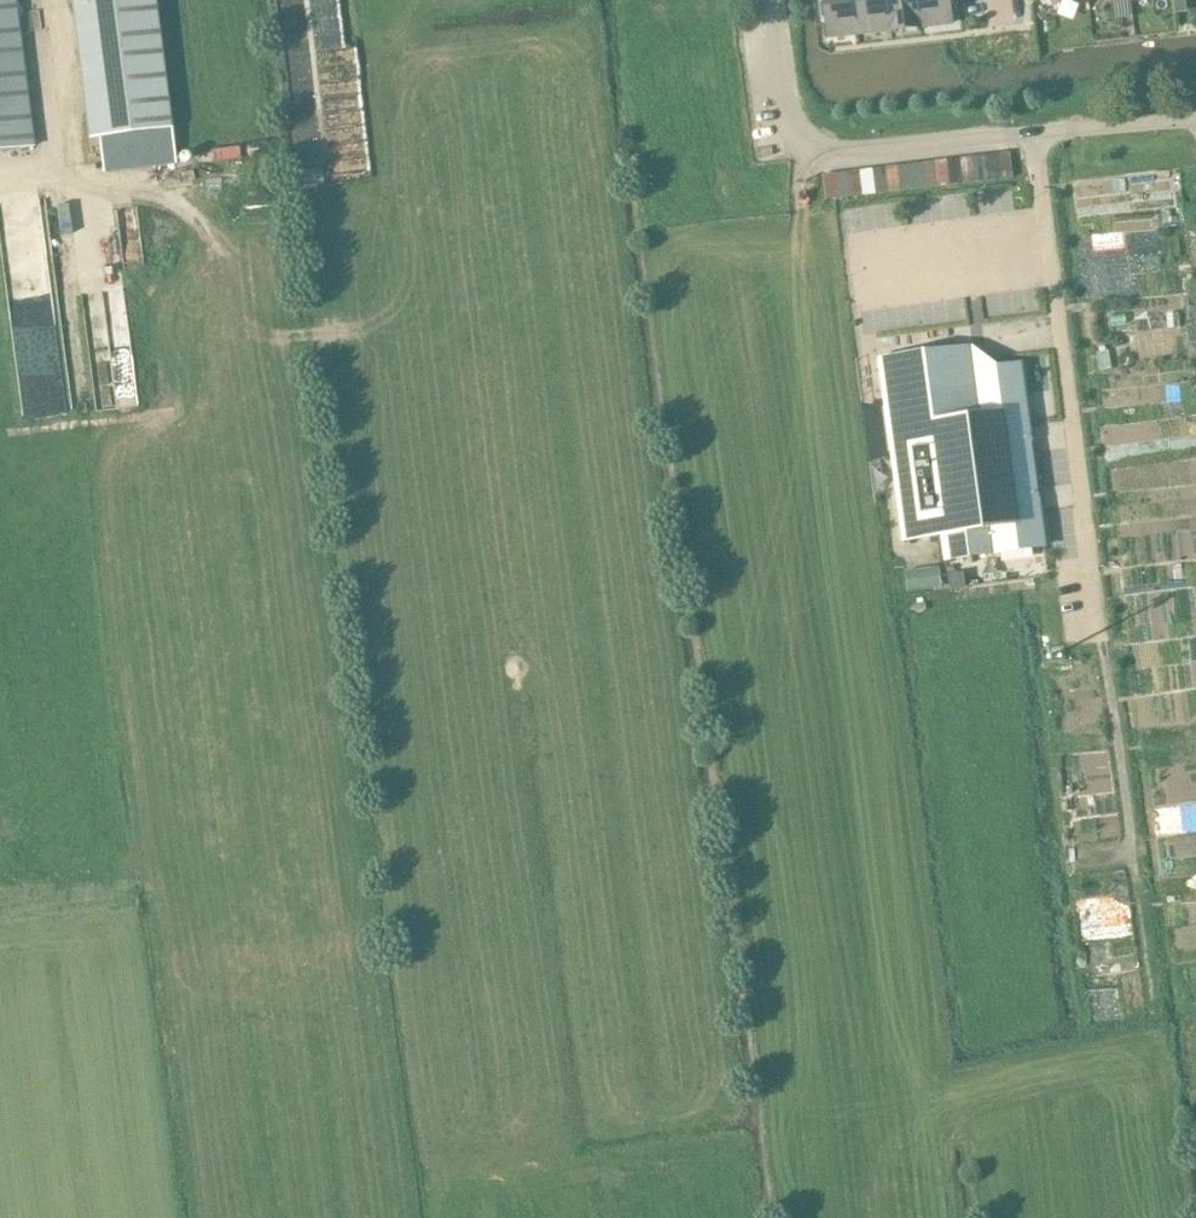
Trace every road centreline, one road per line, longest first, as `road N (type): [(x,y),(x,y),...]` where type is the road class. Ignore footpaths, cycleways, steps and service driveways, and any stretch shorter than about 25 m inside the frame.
road 1 (unclassified): [(1104,634),(1036,138)]
road 2 (unclassified): [(1036,138),(829,154),(799,141),(779,0)]
road 3 (track): [(0,183),(66,174),(51,0)]
road 4 (unclassified): [(1195,125),(1036,138)]

